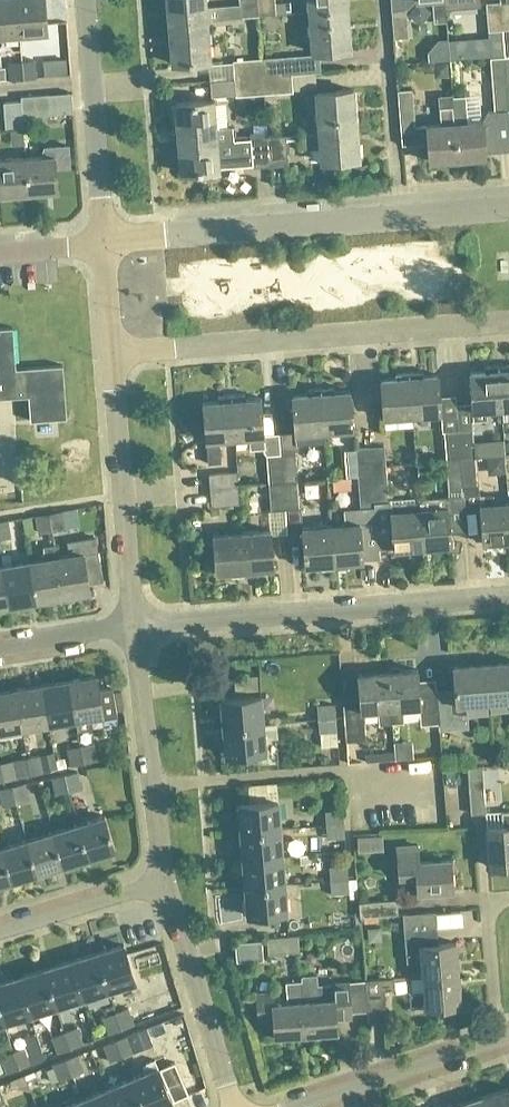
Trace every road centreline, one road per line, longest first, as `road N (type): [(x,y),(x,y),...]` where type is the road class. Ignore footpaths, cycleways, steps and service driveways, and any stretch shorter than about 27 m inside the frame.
road 1 (residential): [(114,353),(508,320)]
road 2 (residential): [(137,629),(508,600)]
road 3 (residential): [(105,242),(402,216)]
road 4 (residential): [(137,629),(114,353)]
road 5 (residential): [(163,884),(137,629)]
road 6 (residential): [(105,242),(86,0)]
road 7 (residential): [(232,1106),(163,884)]
road 8 (residential): [(384,0),(402,216)]
road 9 (residential): [(294,1106),(500,1040)]
road 10 (residential): [(0,934),(163,884)]
road 11 (residential): [(500,1040),(489,925),(499,905),(508,903)]
road 12 (residential): [(0,653),(137,629)]

